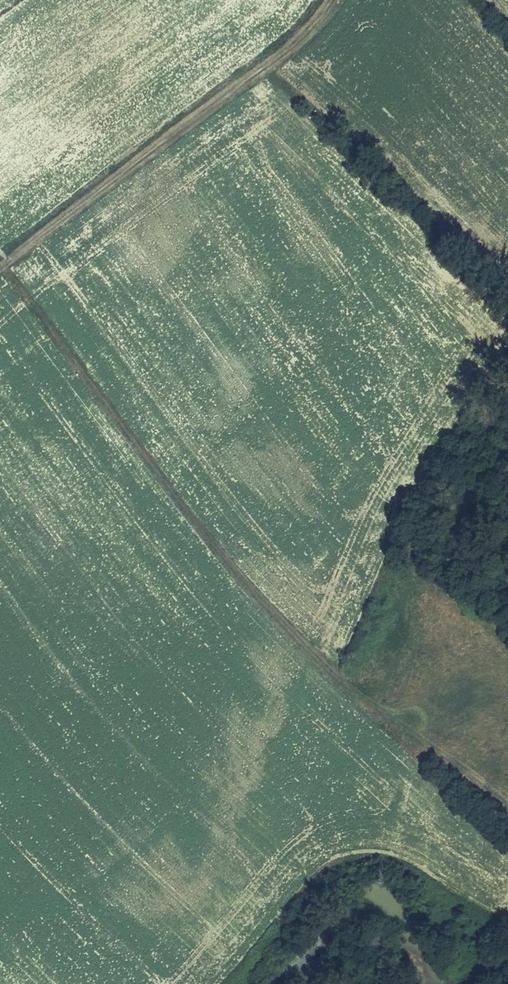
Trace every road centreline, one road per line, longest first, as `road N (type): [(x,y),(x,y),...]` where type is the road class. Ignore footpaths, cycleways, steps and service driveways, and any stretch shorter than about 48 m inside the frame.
road 1 (track): [(0,266),(220,557),(337,678),(367,678),(380,662),(416,569),(414,532)]
road 2 (track): [(1,265),(313,31),(331,0)]
road 3 (track): [(337,678),(507,810)]

